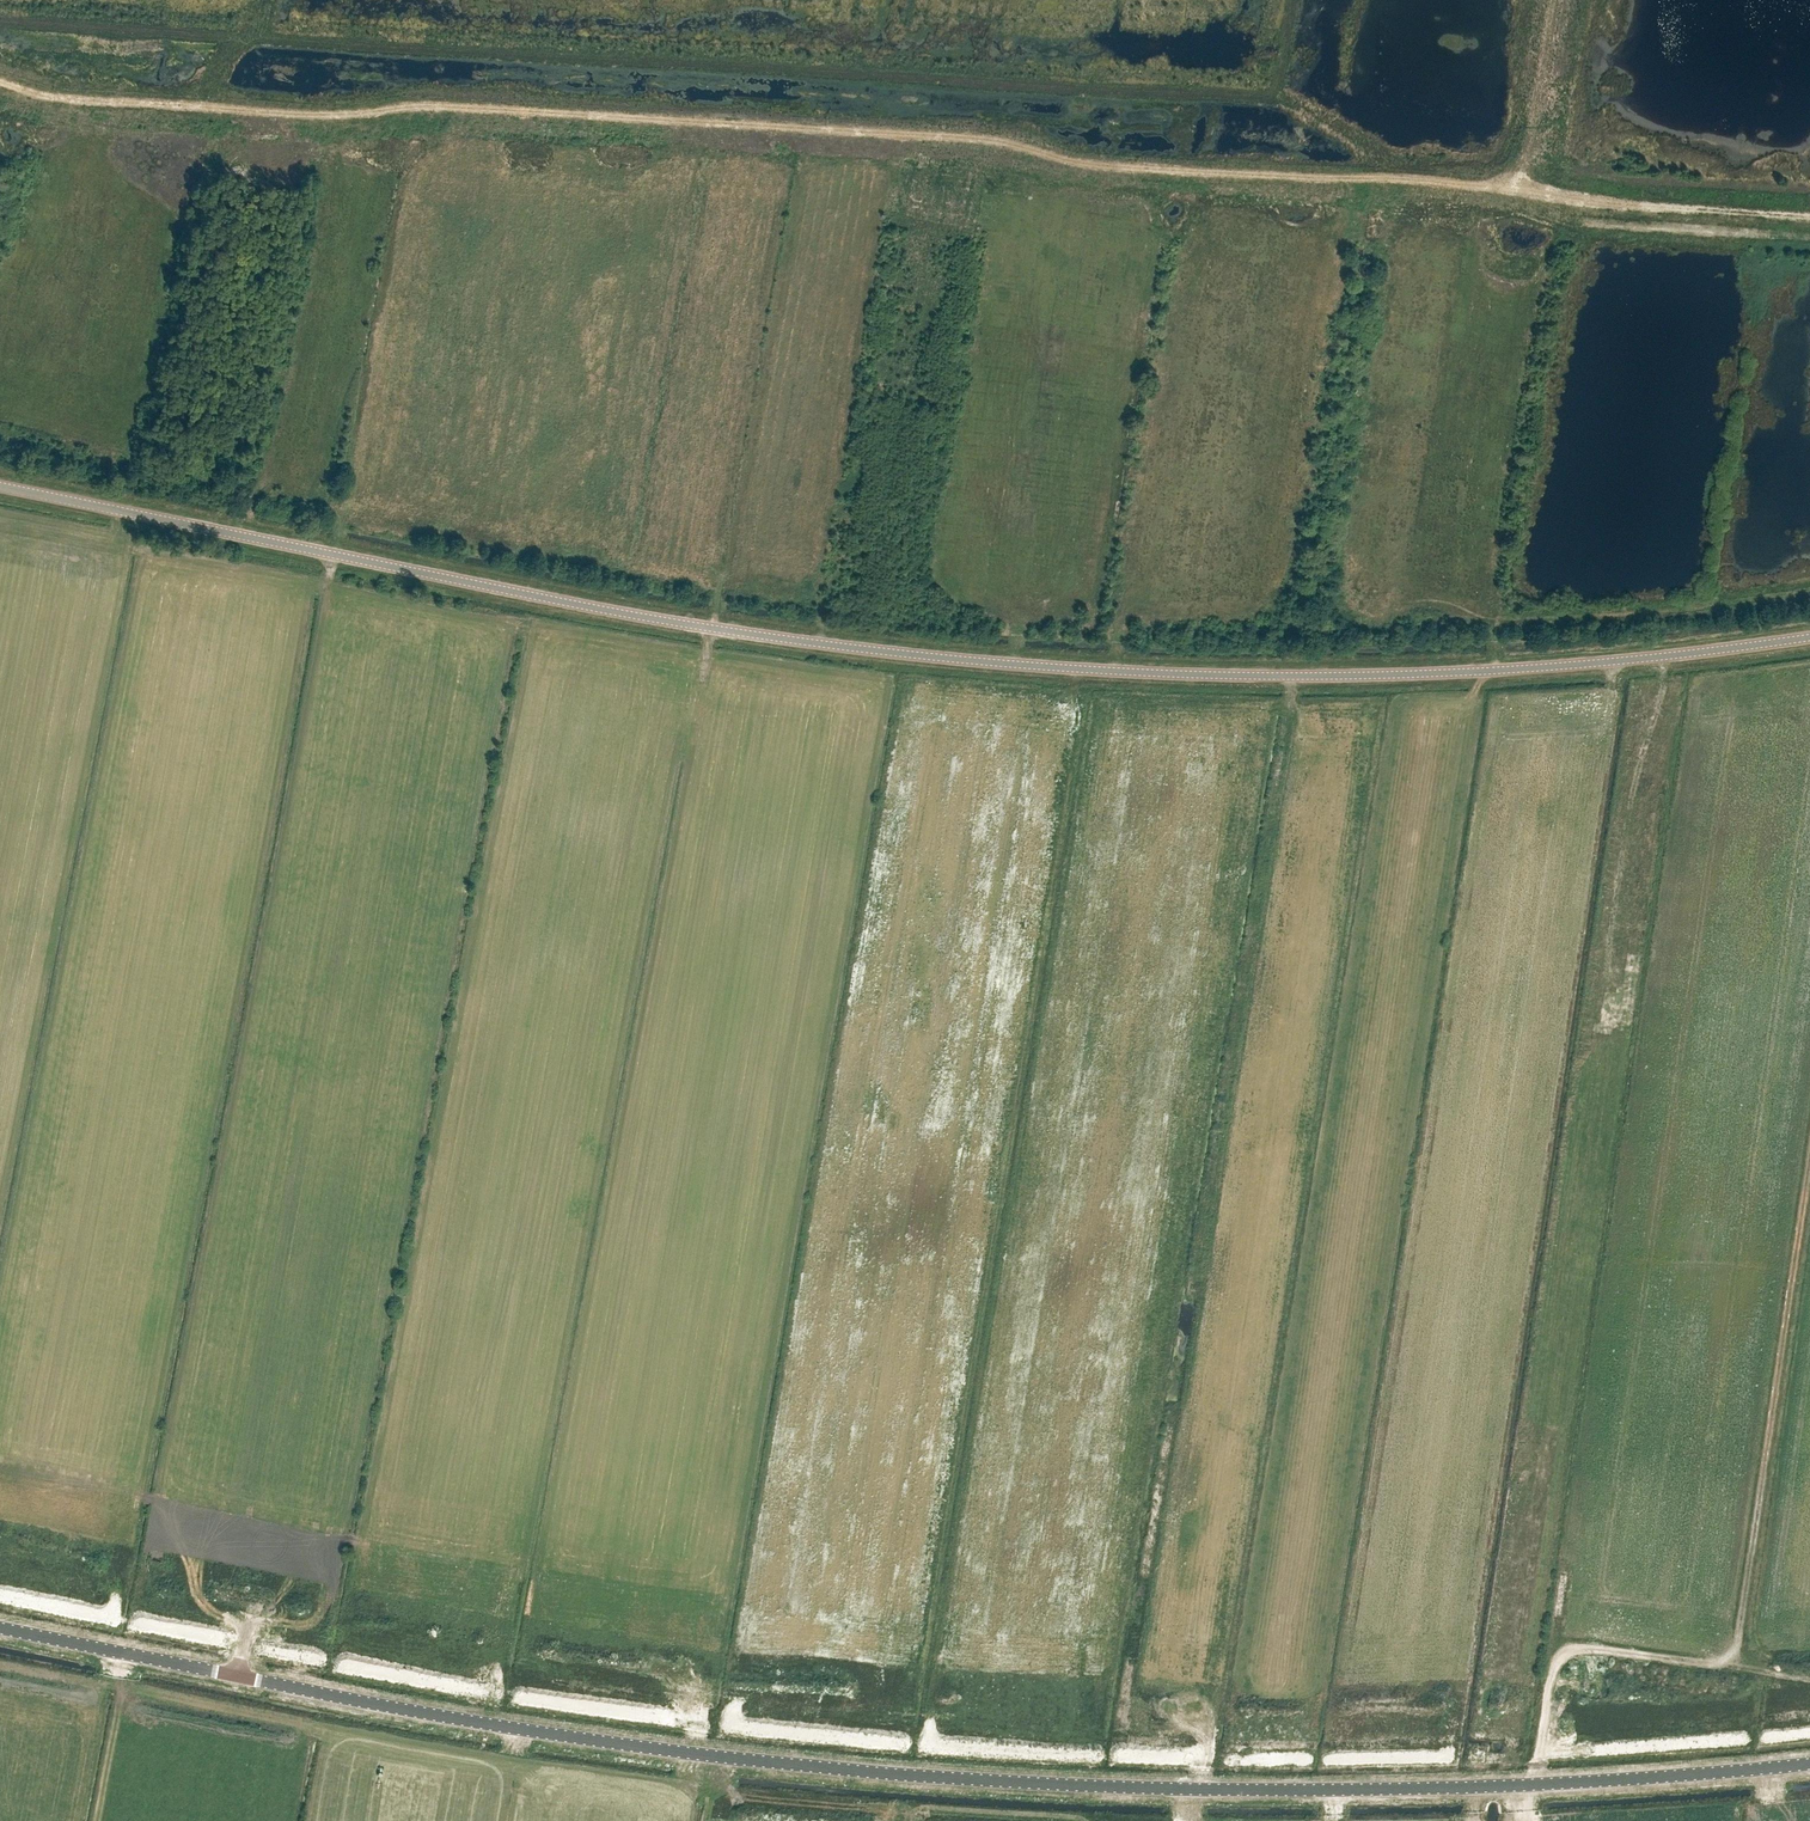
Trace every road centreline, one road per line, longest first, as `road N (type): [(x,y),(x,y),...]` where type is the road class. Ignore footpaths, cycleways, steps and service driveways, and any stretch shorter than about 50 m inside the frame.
road 1 (unclassified): [(1809,636),(1479,671),(1208,674),(974,660),(568,602),(0,485)]
road 2 (unclassified): [(0,1628),(480,1721),(929,1776),(1394,1788),(1809,1763)]
road 3 (track): [(1809,218),(1441,181),(1081,164),(991,138),(423,105),(318,115),(234,111),(52,99),(0,81)]

